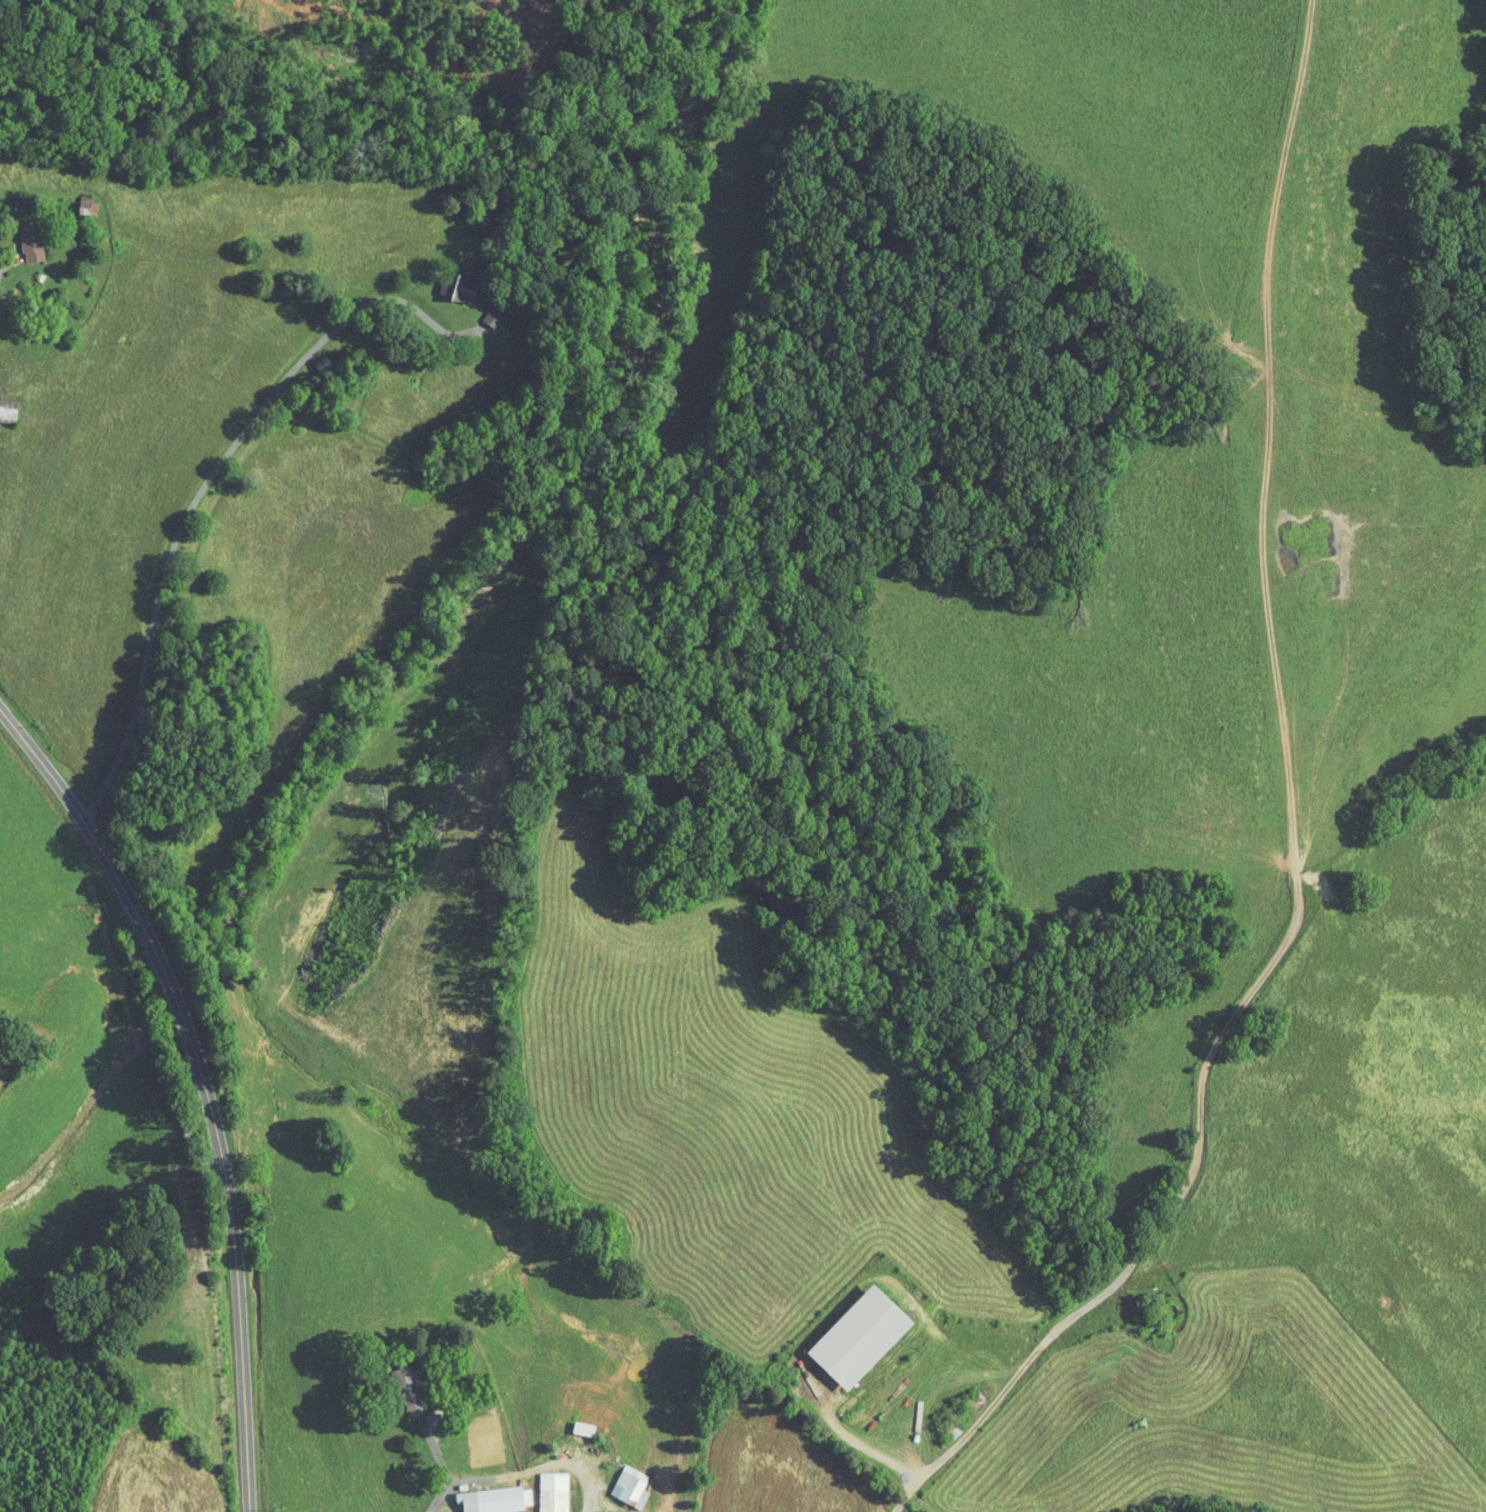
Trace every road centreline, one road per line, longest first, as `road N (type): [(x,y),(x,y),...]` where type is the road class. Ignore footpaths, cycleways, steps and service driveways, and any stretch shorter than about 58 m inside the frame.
road 1 (residential): [(250,1511),(229,1201),(199,1068),(138,921),(73,812),(0,715)]

